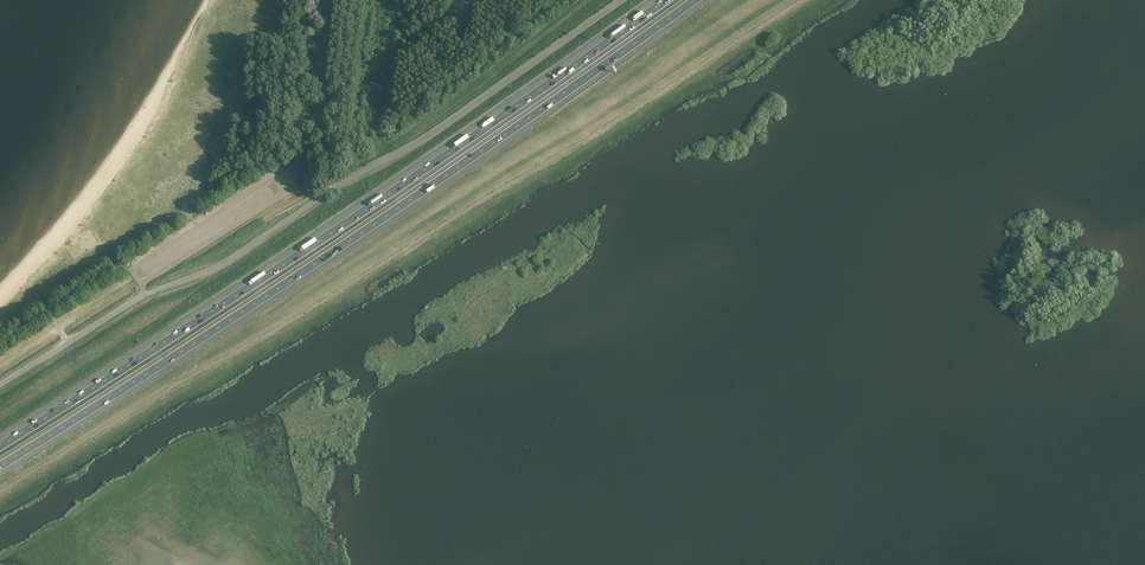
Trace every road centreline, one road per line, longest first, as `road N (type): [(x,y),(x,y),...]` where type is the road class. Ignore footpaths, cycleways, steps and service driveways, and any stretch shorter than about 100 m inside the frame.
road 1 (motorway): [(0,468),(299,276),(697,0)]
road 2 (motorway): [(665,0),(288,261),(0,445)]
road 3 (unclassified): [(620,0),(427,138),(219,266),(147,294),(0,385)]
road 4 (track): [(329,193),(350,0)]
road 5 (track): [(137,276),(0,365)]

